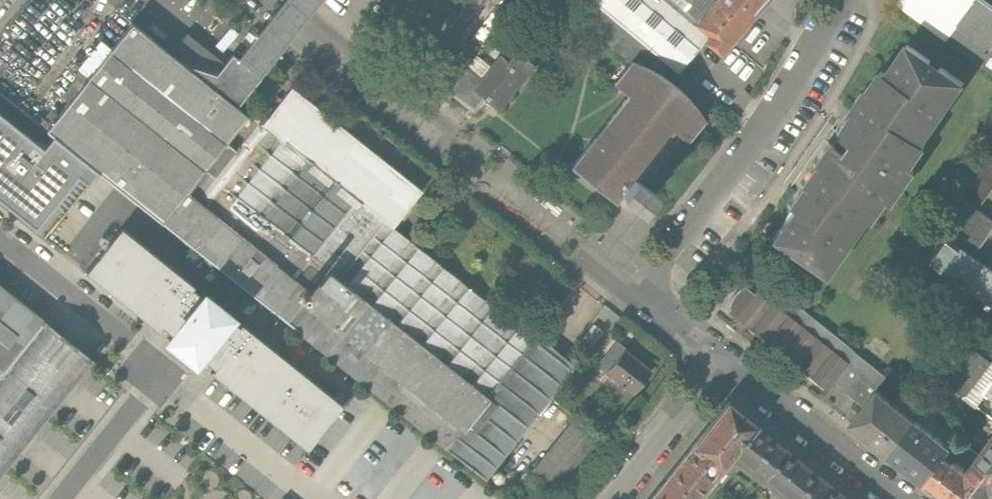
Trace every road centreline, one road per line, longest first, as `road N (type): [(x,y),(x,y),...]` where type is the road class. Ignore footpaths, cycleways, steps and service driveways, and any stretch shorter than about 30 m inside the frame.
road 1 (residential): [(644,296),(789,98),(835,0)]
road 2 (residential): [(912,498),(730,362)]
road 3 (unclassified): [(277,0),(452,144)]
road 4 (unclassified): [(159,371),(0,249)]
road 5 (residential): [(621,498),(730,362)]
road 6 (residential): [(580,246),(452,144)]
road 7 (unclassified): [(159,371),(61,498)]

